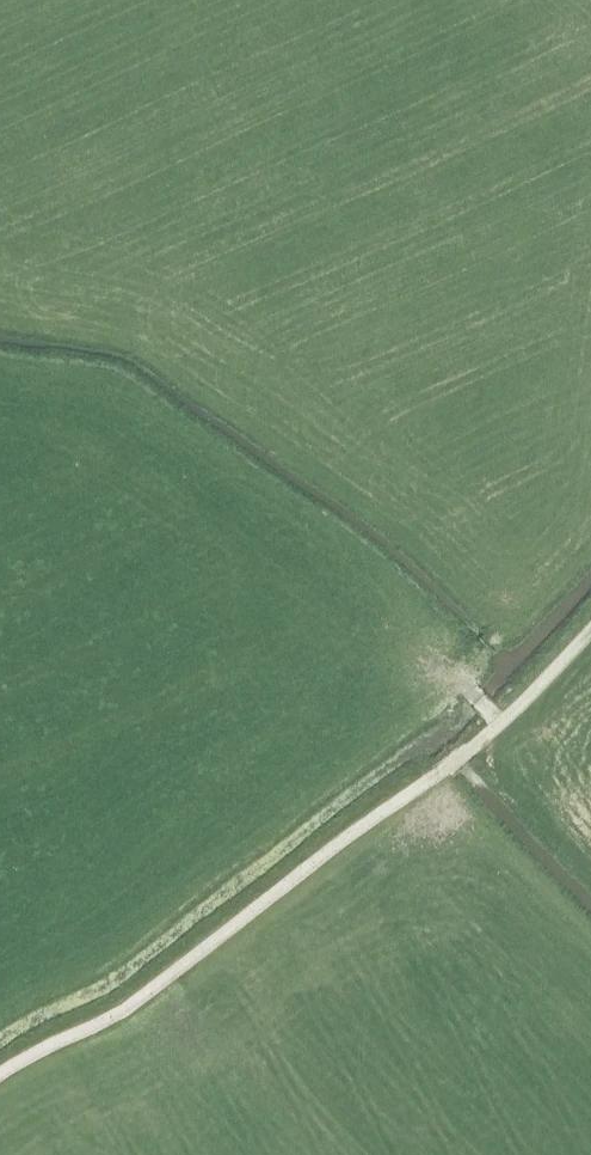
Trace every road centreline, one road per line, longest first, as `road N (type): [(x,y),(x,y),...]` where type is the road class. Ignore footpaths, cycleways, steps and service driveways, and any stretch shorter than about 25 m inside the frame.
road 1 (track): [(590,631),(486,739),(136,1006),(0,1078)]

